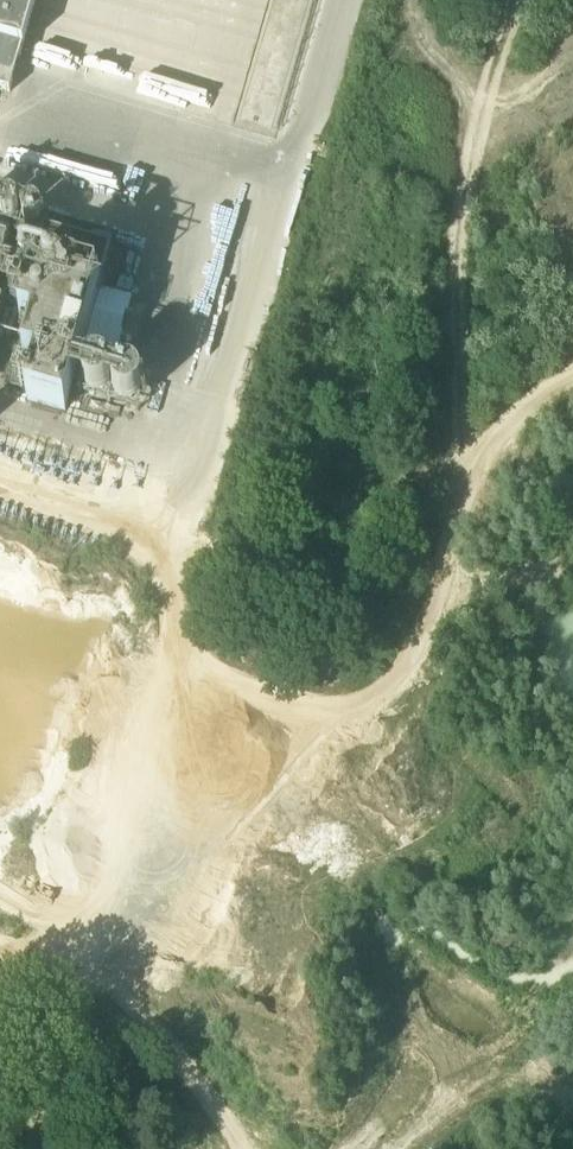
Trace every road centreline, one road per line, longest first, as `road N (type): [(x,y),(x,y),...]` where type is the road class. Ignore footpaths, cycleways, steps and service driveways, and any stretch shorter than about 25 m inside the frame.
road 1 (track): [(165,679),(205,671),(324,701),(370,689),(436,618),(455,484),(470,155),(522,0)]
road 2 (track): [(106,953),(101,881),(116,779),(165,679),(171,597),(135,533),(93,506),(0,478)]
road 3 (track): [(242,1148),(222,1113),(130,1008),(106,953),(2,900)]
road 4 (track): [(572,46),(512,99),(486,108),(415,34),(412,0)]

